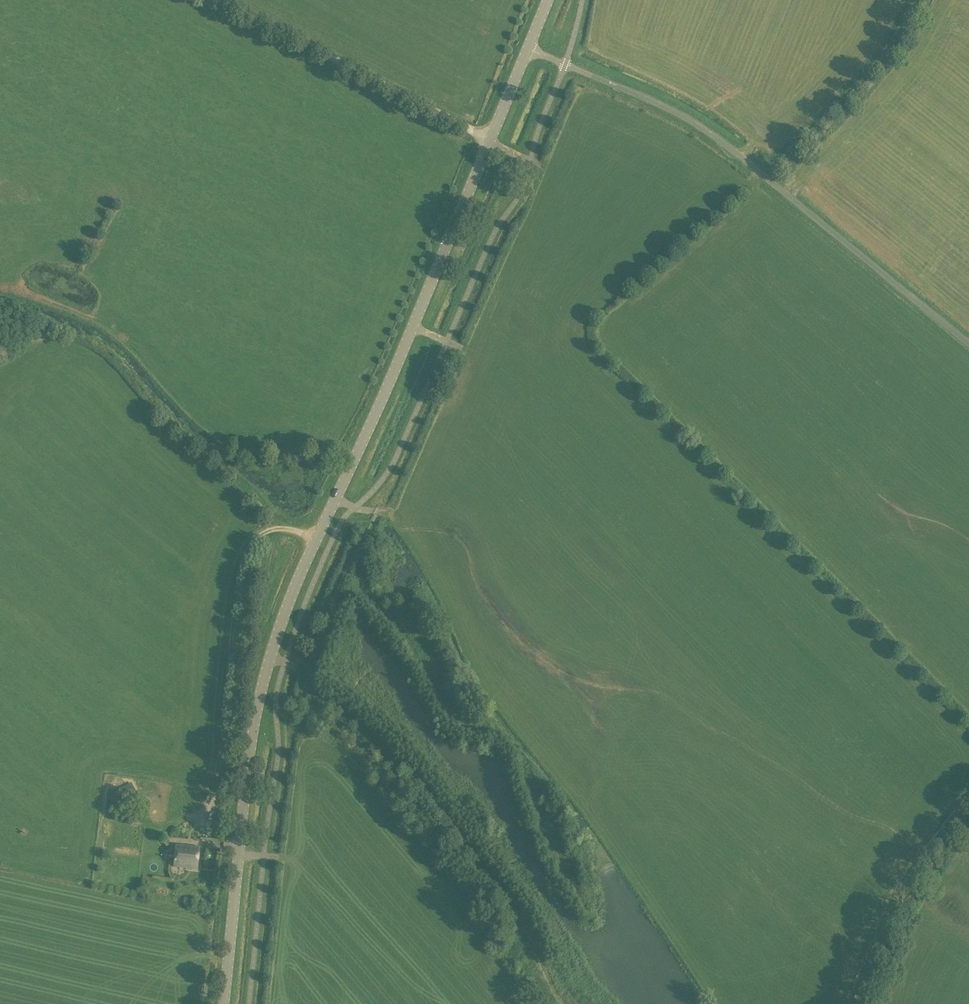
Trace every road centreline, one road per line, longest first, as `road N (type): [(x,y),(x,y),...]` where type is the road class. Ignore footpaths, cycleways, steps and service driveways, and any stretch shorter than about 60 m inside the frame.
road 1 (secondary): [(225,1003),(259,702),(284,619),(527,49)]
road 2 (unclassified): [(968,342),(706,130),(527,49)]
road 3 (track): [(272,658),(305,667),(312,691),(359,720),(414,771),(462,844),(509,891),(563,1003)]

